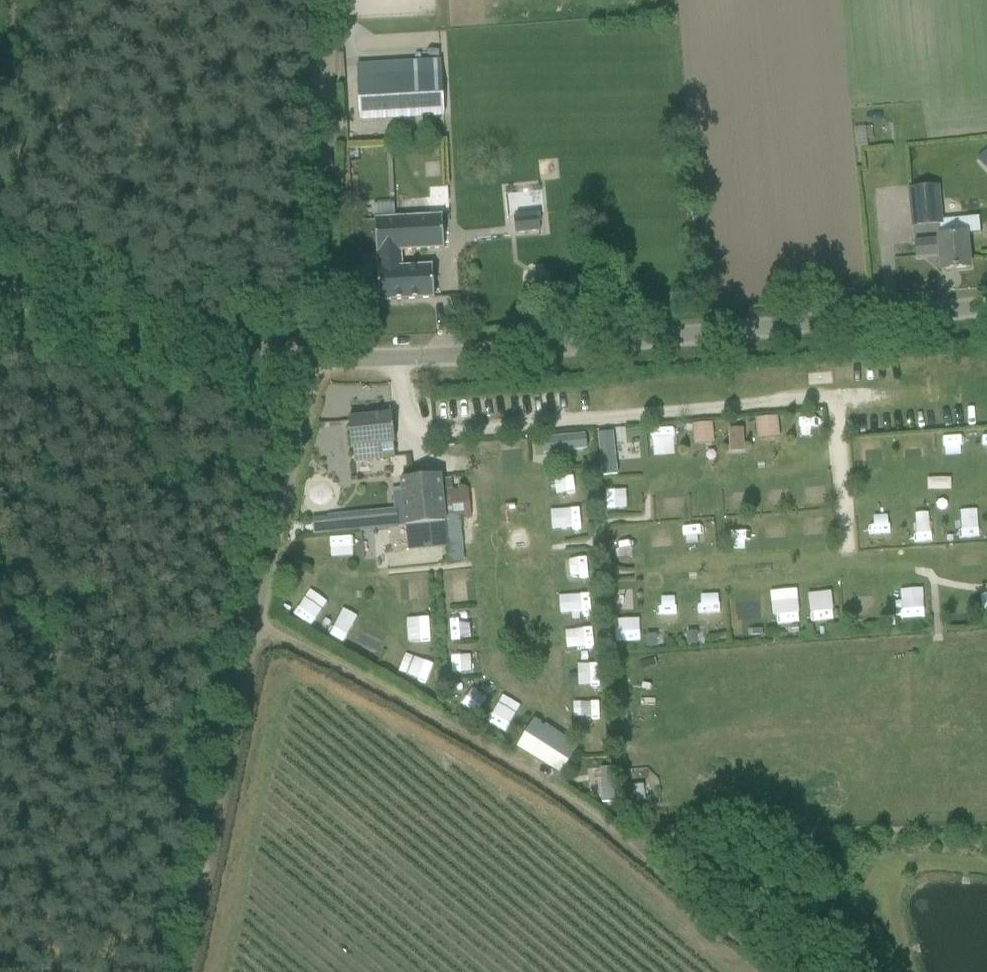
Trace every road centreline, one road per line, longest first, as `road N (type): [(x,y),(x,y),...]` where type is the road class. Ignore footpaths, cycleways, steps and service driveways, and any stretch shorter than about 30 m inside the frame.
road 1 (unclassified): [(0,296),(246,351),(402,367),(986,315)]
road 2 (track): [(331,0),(319,361),(195,971)]
road 3 (track): [(771,971),(668,880),(451,732),(269,623)]

